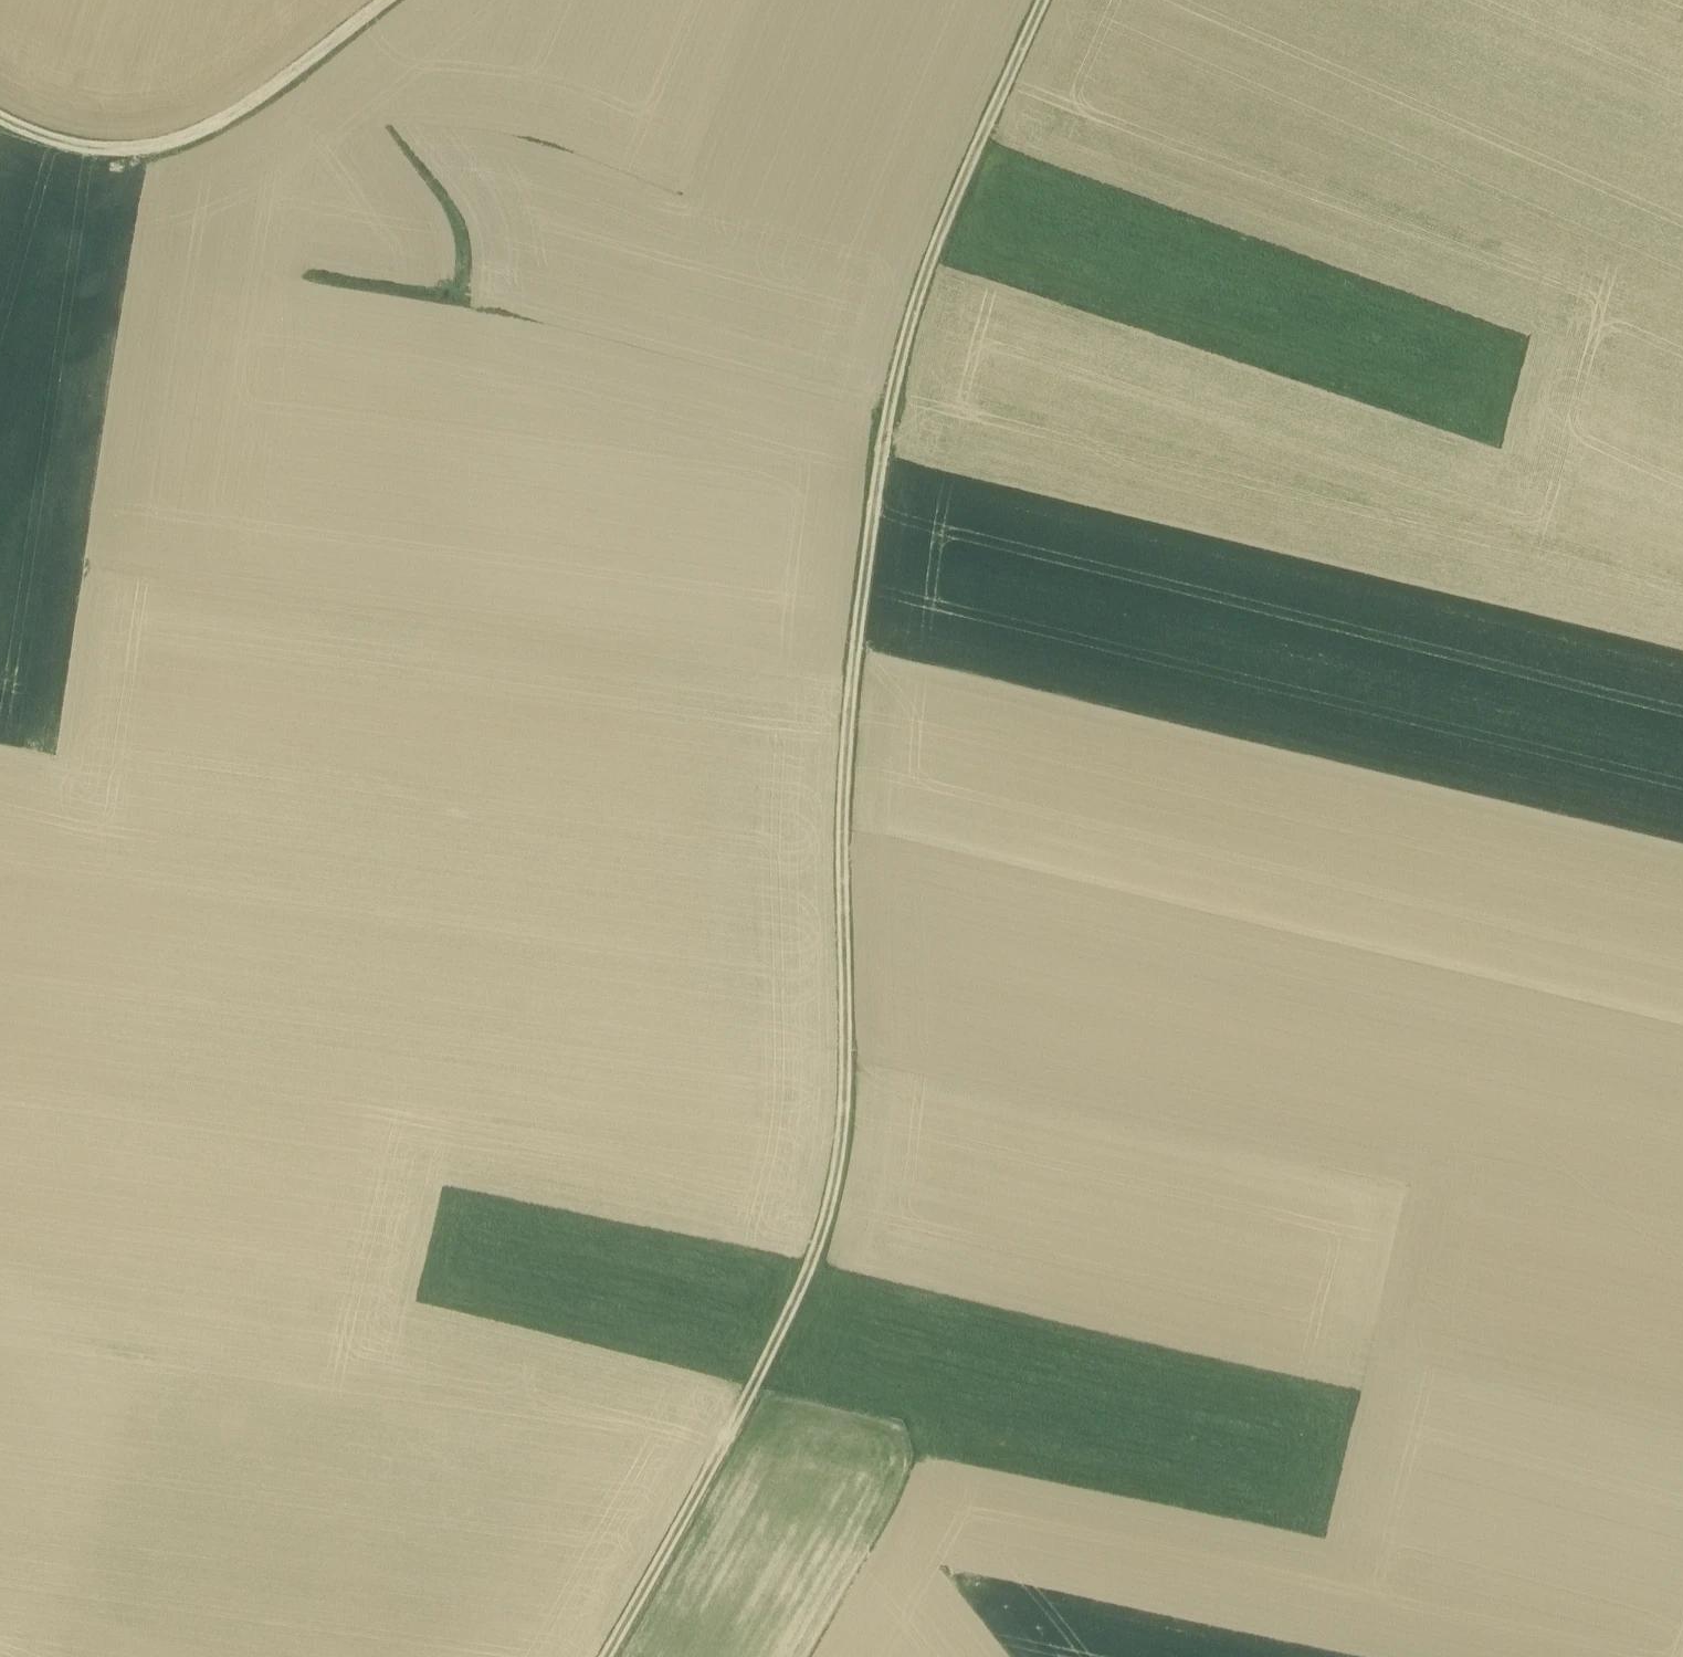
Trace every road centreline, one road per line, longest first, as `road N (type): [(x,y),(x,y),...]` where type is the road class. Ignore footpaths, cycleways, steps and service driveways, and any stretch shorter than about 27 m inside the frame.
road 1 (track): [(605,1656),(752,1398),(836,1187),(845,1048),(841,856),(857,635),(893,393),(927,274),(1044,0)]
road 2 (track): [(0,130),(75,157),(166,153),(269,102),(400,0)]

